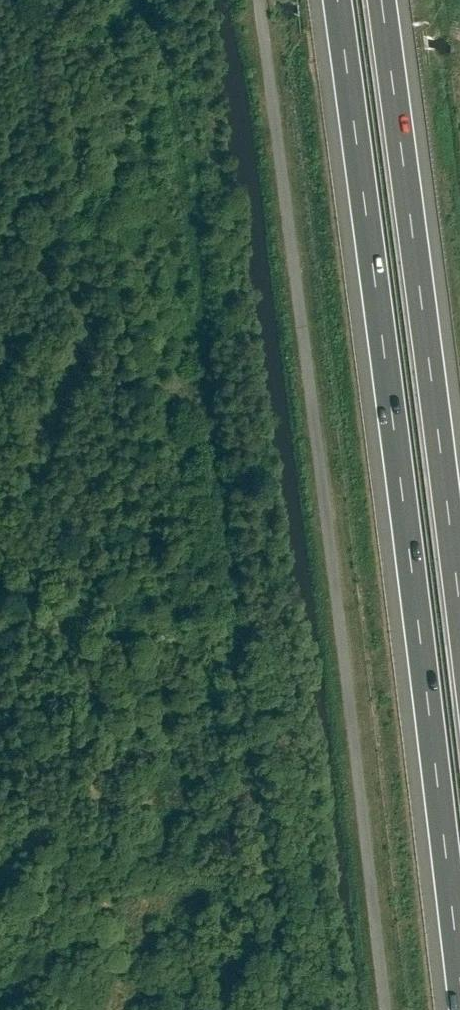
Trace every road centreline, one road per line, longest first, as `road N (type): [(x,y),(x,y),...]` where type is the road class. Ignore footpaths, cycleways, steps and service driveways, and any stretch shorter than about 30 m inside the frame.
road 1 (track): [(262,0),(389,1009)]
road 2 (motorway): [(337,0),(459,971)]
road 3 (motorway): [(459,611),(382,0)]

